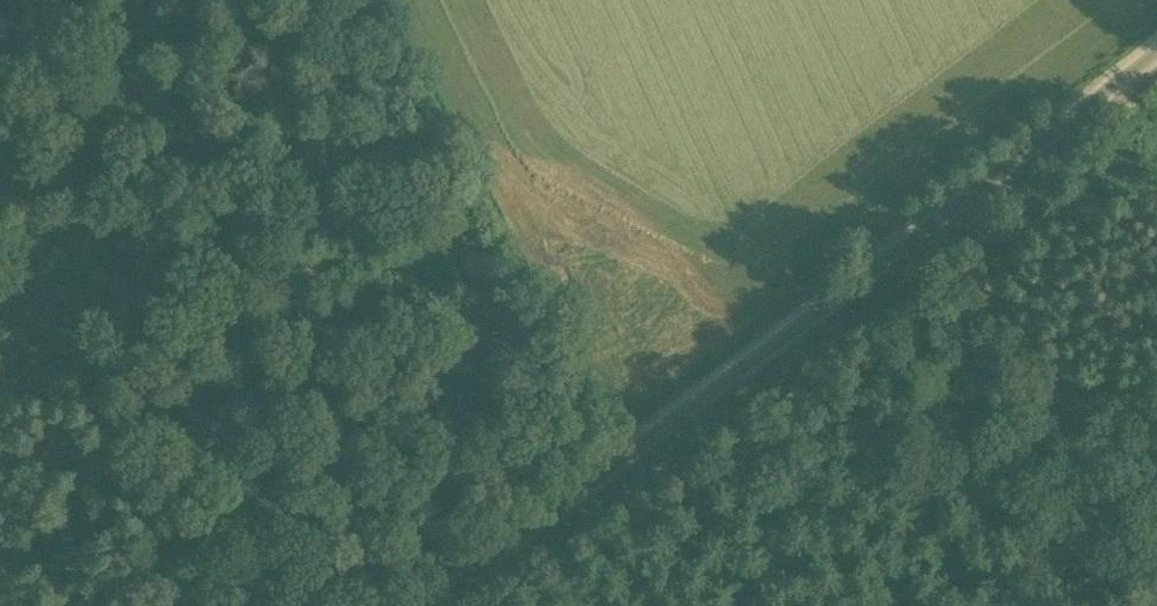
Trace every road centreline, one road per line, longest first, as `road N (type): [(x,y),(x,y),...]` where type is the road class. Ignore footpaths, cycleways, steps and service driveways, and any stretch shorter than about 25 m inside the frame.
road 1 (unclassified): [(439,605),(1156,49)]
road 2 (track): [(203,605),(26,0)]
road 3 (track): [(1156,390),(1128,406),(987,605)]

